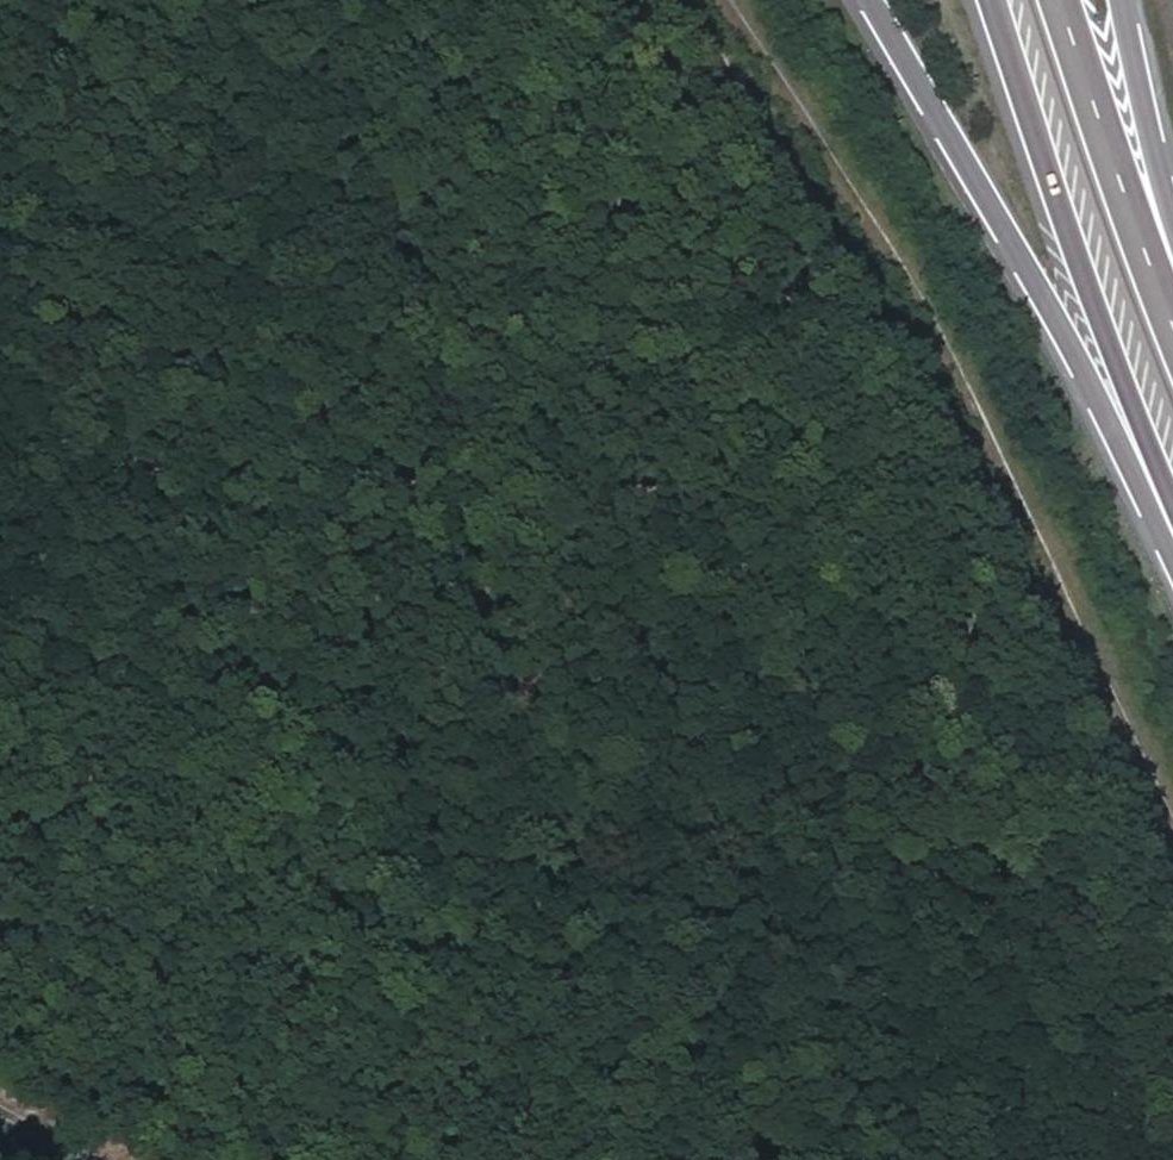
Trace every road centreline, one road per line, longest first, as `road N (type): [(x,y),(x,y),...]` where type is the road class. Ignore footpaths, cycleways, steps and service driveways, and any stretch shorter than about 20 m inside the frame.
road 1 (track): [(1172,818),(955,374),(866,214),(728,0)]
road 2 (trunk): [(873,0),(1024,269),(1060,281)]
road 3 (trunk): [(994,0),(1076,250),(1060,281)]
road 4 (trunk): [(1060,281),(1172,534)]
road 5 (trunk): [(1172,279),(1096,55)]

